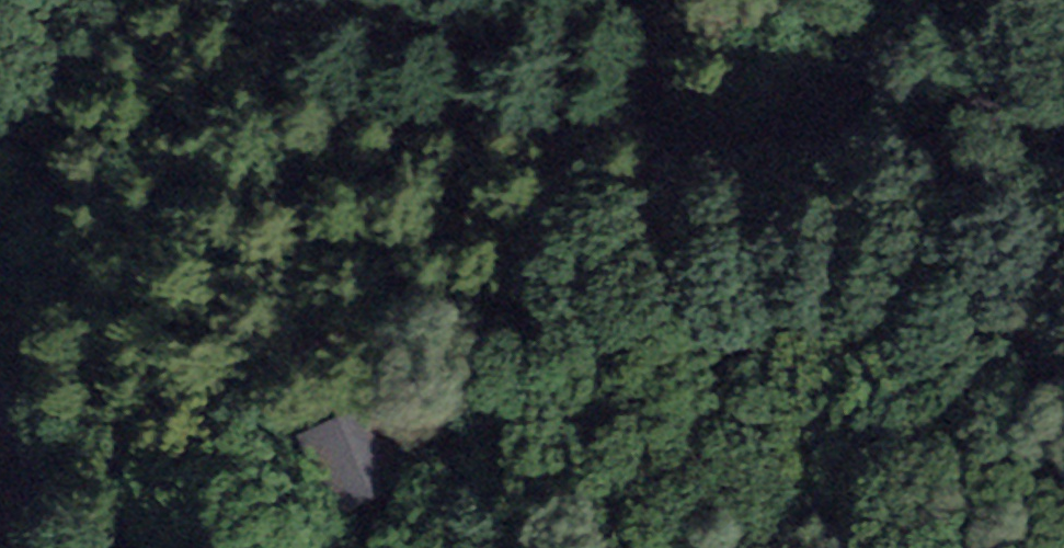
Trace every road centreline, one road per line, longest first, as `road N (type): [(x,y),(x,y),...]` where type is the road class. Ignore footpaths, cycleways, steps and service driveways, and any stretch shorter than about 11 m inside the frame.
road 1 (track): [(148,547),(228,419),(274,377),(401,330),(608,285),(763,157),(839,110),(867,54),(871,0)]
road 2 (track): [(48,0),(29,95),(0,167)]
road 3 (track): [(0,405),(23,441),(34,547)]
road 4 (track): [(969,0),(988,33),(1063,95)]

